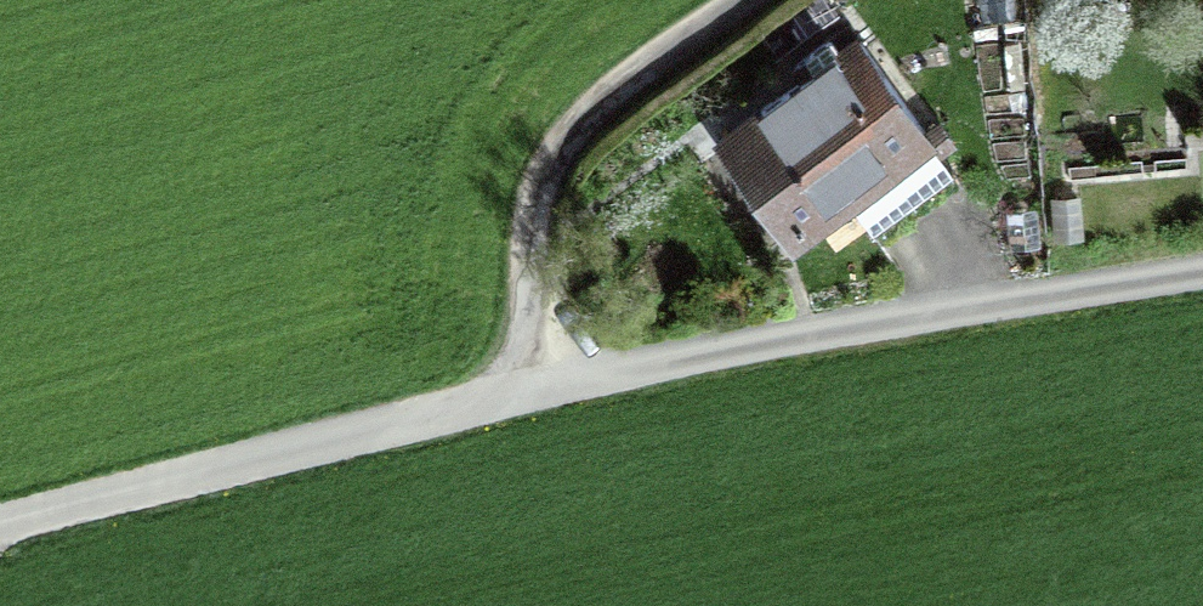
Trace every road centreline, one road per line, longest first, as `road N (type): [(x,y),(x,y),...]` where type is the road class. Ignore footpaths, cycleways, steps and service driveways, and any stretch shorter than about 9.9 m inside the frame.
road 1 (unclassified): [(1202,272),(557,387),(0,528)]
road 2 (track): [(747,0),(614,94),(544,170),(535,286),(557,387)]

